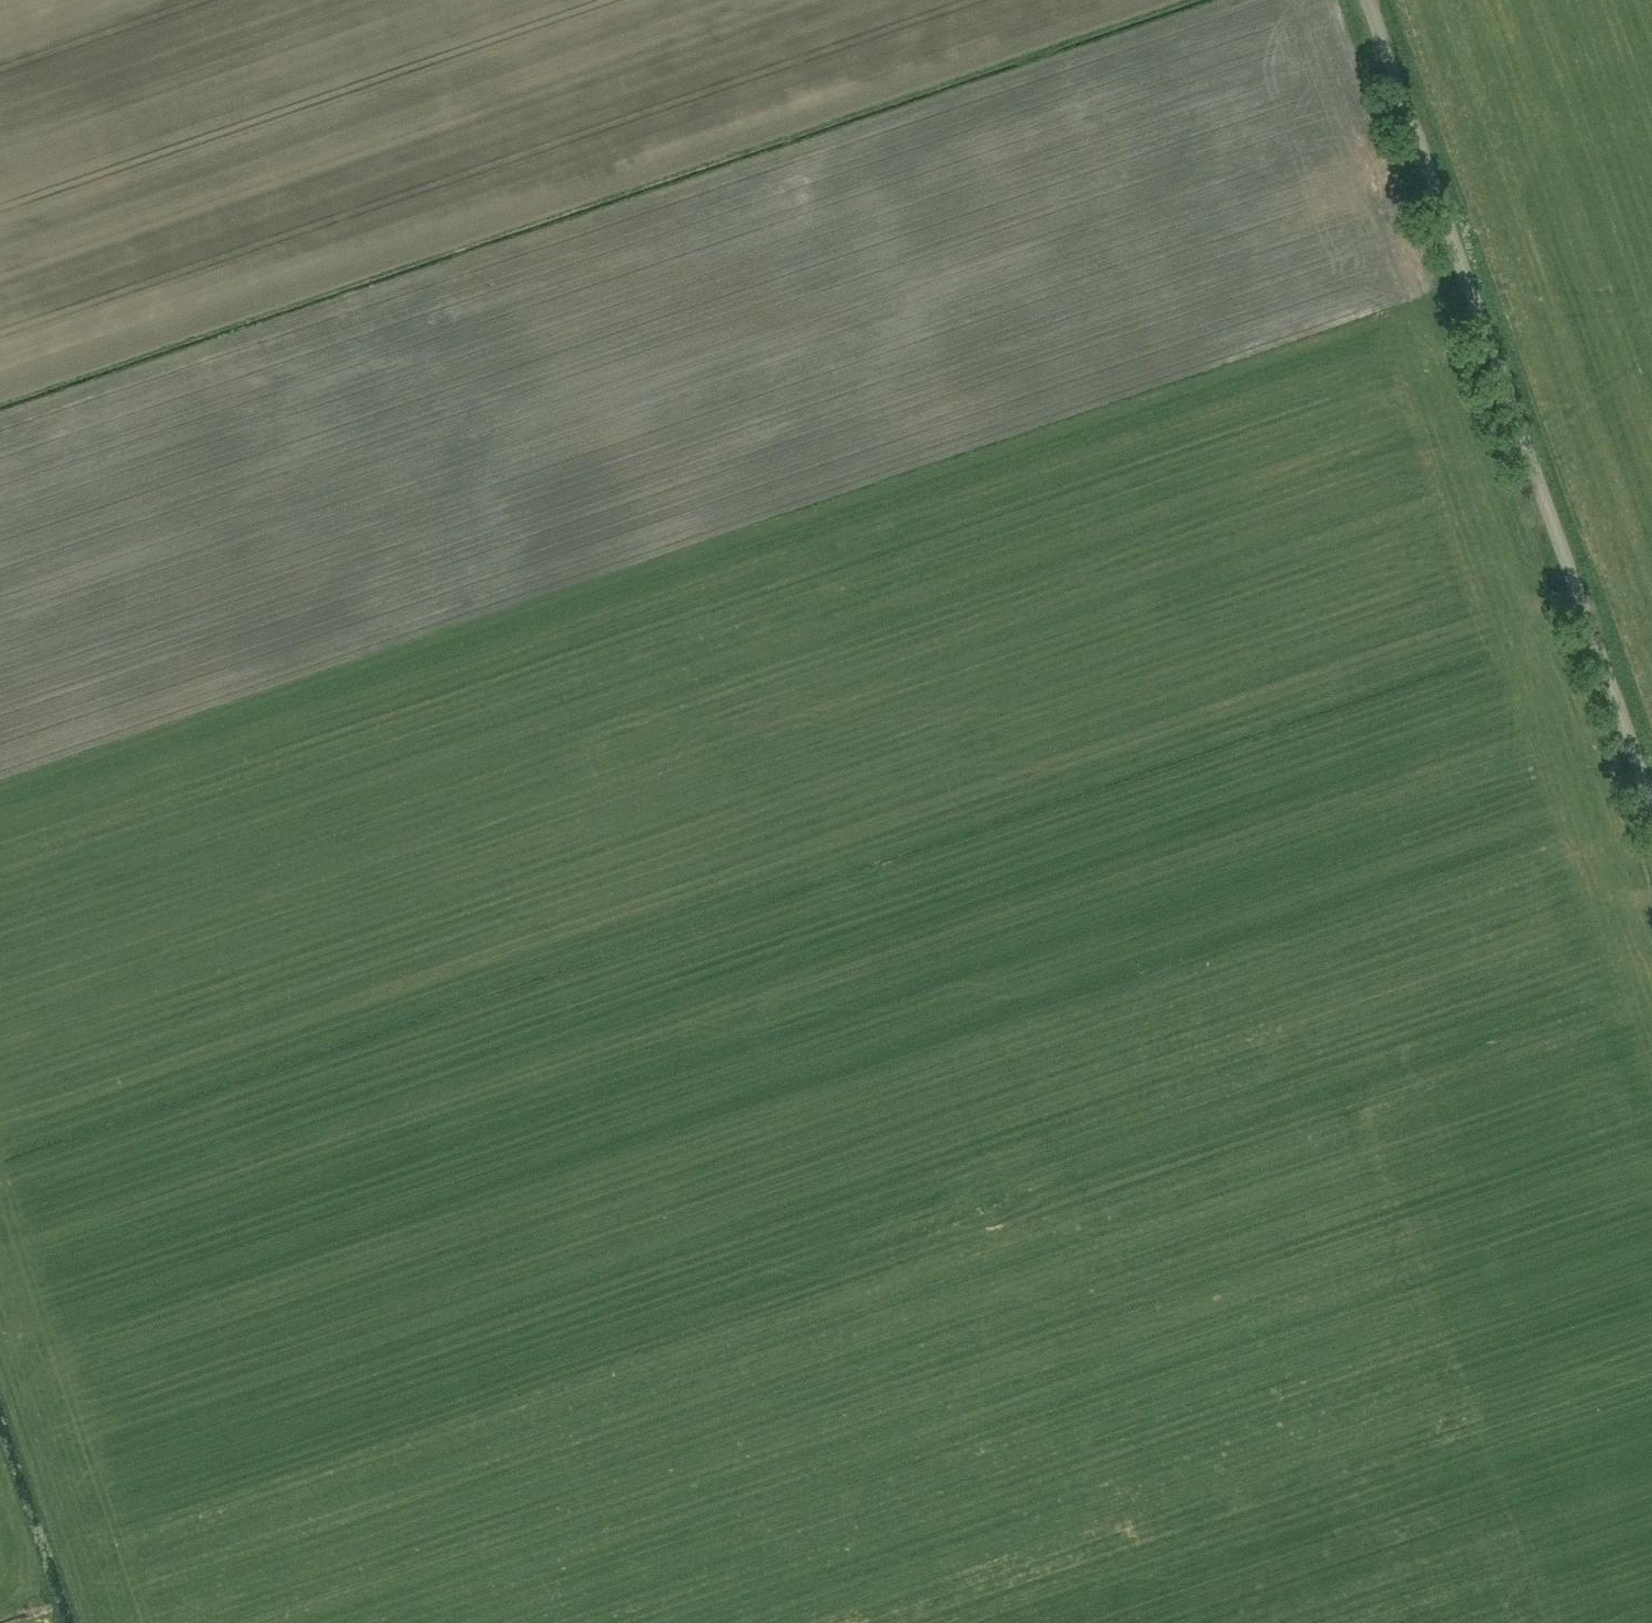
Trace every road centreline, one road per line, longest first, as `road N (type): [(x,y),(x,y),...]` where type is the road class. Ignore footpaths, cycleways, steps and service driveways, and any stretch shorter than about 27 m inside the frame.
road 1 (unclassified): [(1651,821),(1364,0)]

